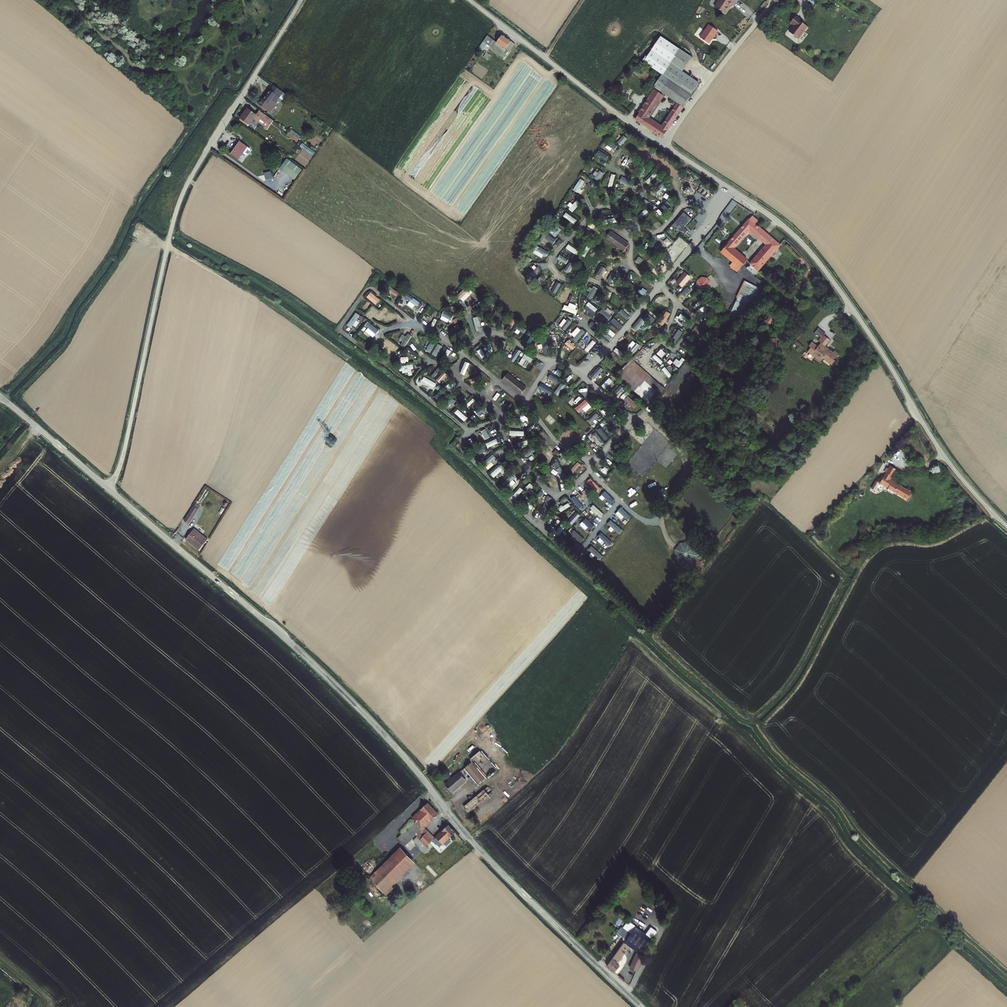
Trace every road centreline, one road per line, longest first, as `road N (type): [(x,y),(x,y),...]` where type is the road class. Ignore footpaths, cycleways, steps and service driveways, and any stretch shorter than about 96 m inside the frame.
road 1 (unclassified): [(107,488),(320,670),(486,856),(642,1006)]
road 2 (unclassified): [(301,0),(181,198),(124,453),(107,488)]
road 3 (residential): [(662,144),(806,247),(943,454),(1006,526)]
road 4 (residential): [(469,0),(662,144)]
road 5 (unclassified): [(774,0),(662,144)]
road 6 (unclassified): [(0,398),(107,488)]

